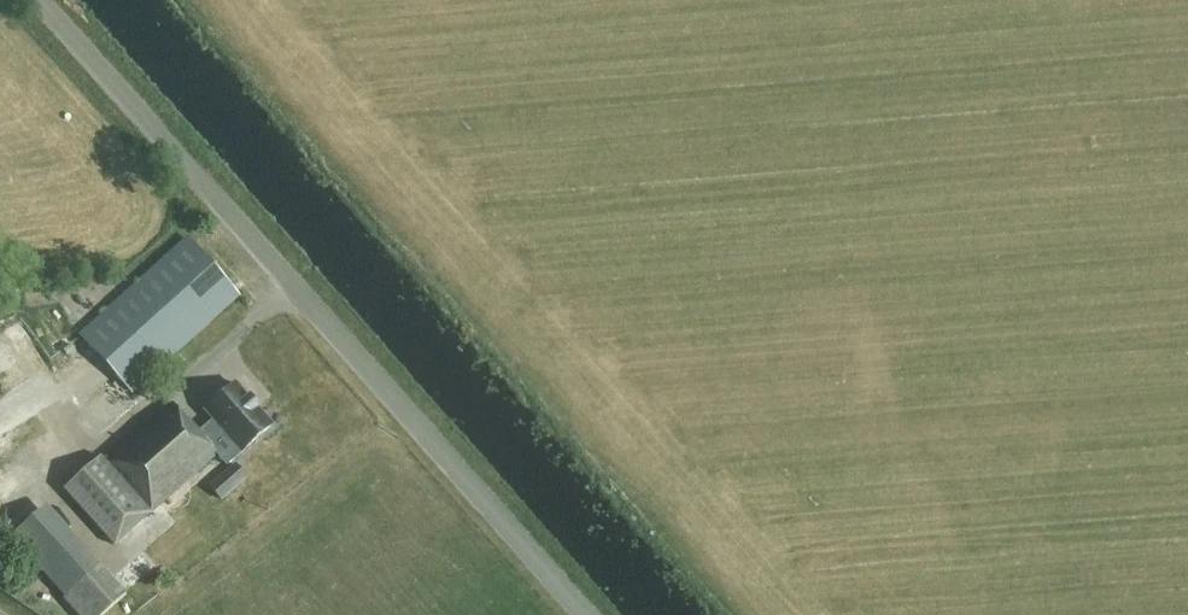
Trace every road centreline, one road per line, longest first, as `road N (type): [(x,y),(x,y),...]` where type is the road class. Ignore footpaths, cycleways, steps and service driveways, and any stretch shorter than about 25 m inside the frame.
road 1 (unclassified): [(587,614),(35,0)]

